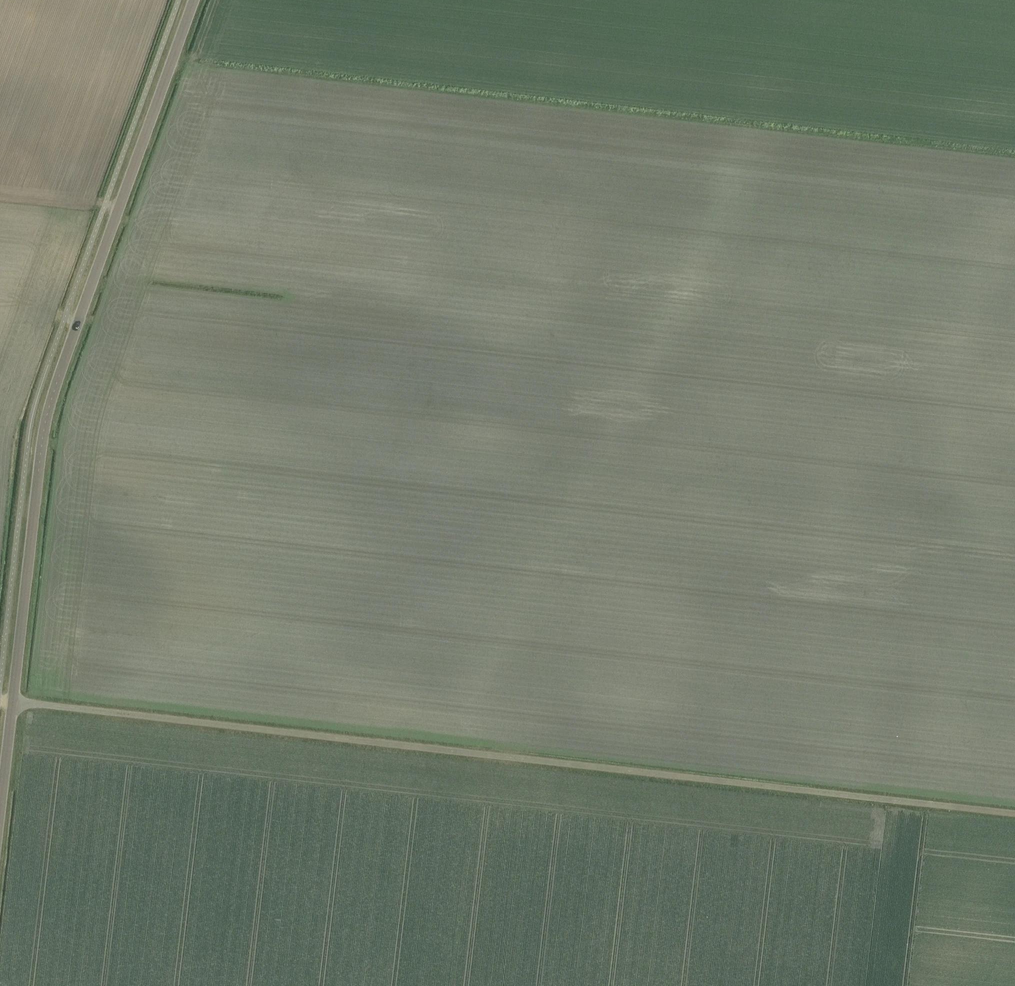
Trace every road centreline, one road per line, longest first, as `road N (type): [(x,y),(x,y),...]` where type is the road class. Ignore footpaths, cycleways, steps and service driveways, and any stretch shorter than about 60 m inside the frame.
road 1 (unclassified): [(1014,814),(12,702)]
road 2 (tertiary): [(12,702),(49,410),(193,0)]

